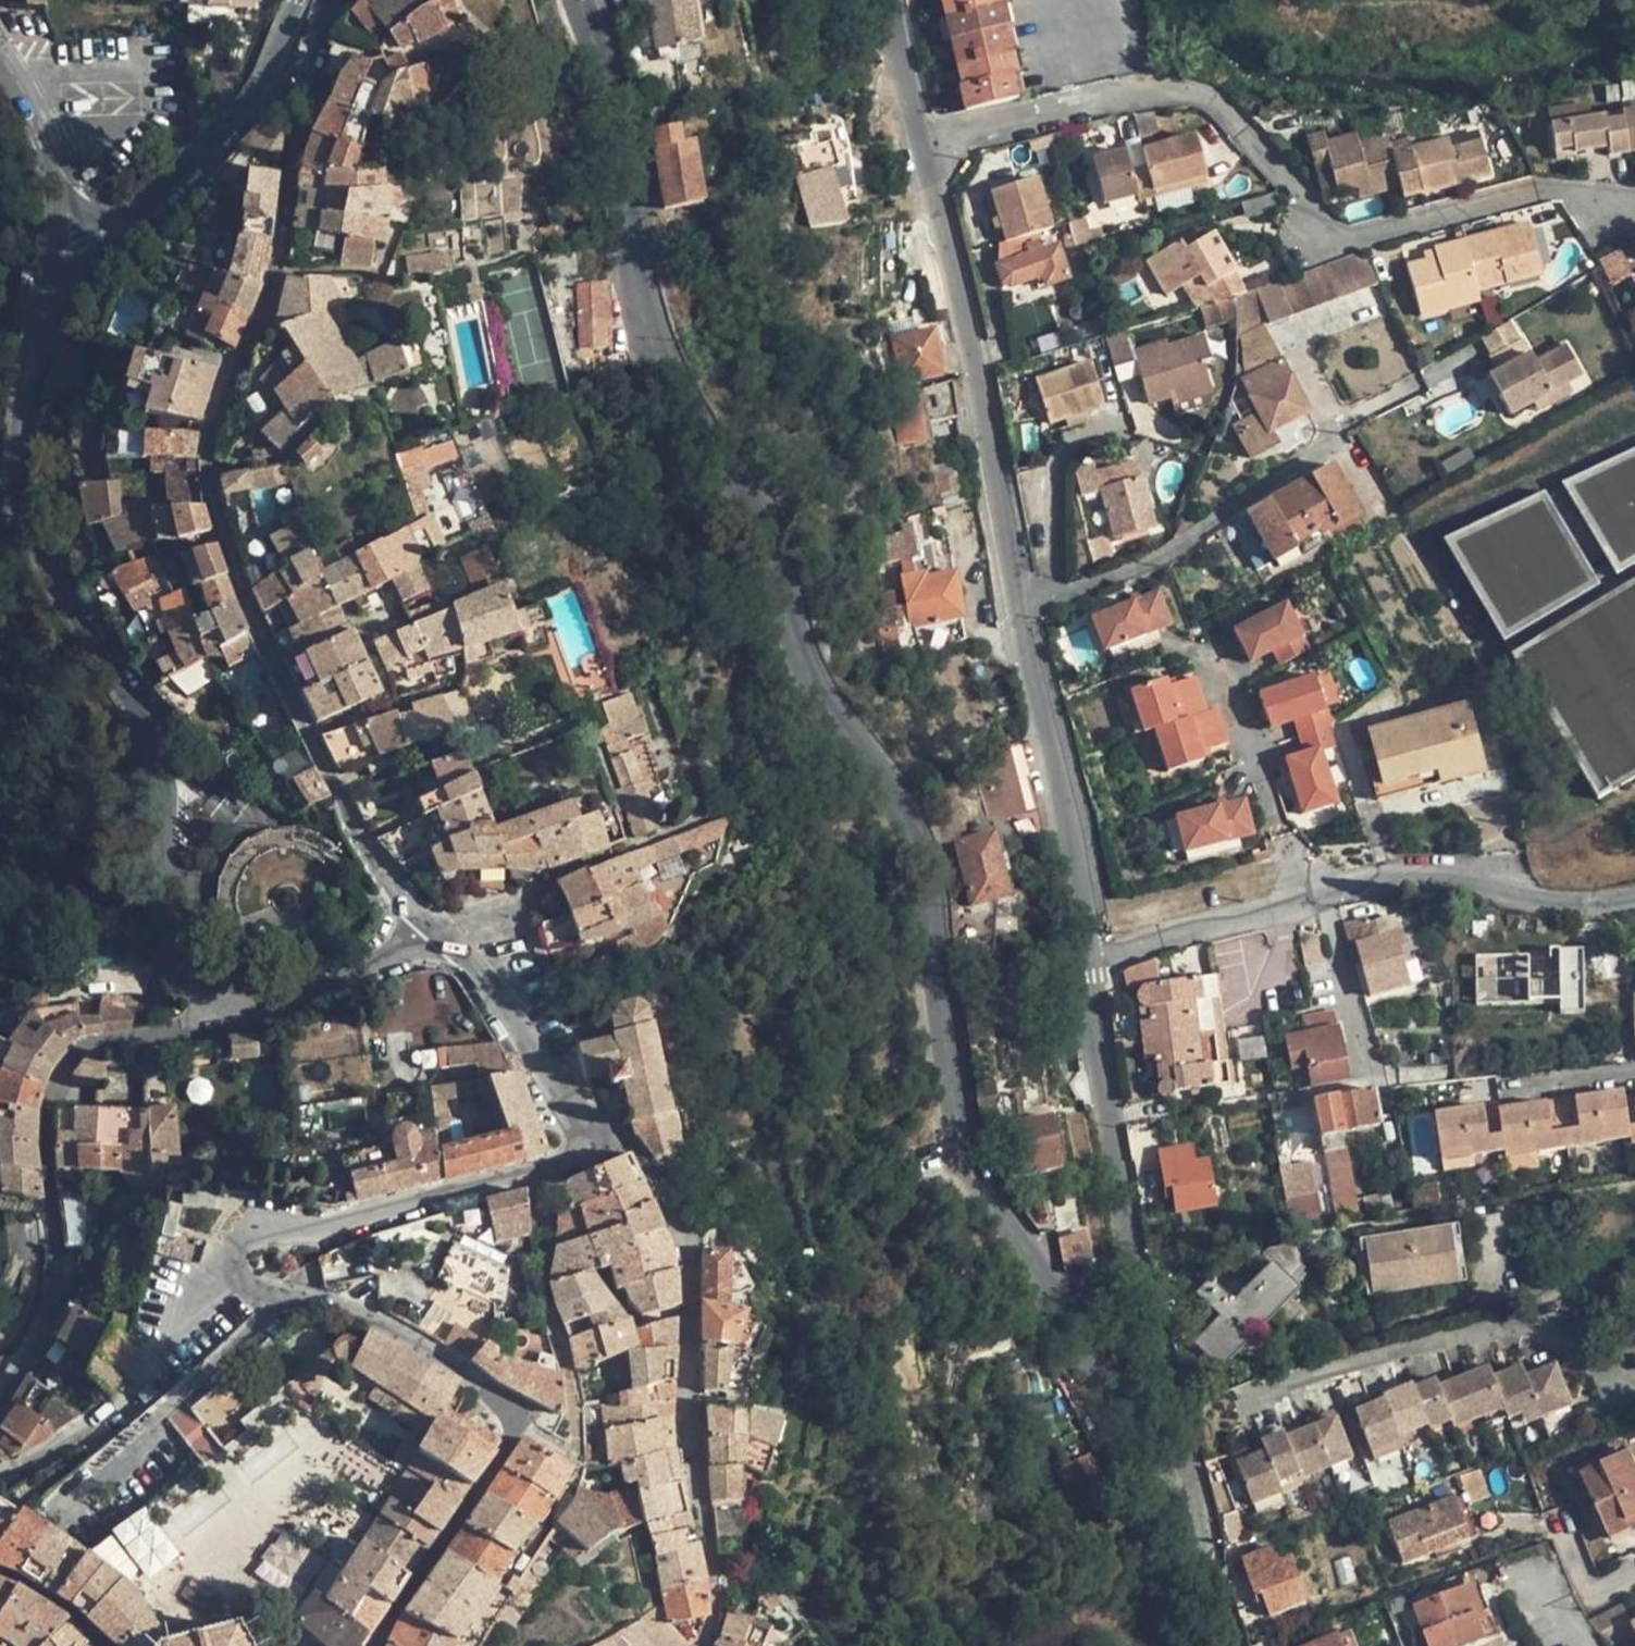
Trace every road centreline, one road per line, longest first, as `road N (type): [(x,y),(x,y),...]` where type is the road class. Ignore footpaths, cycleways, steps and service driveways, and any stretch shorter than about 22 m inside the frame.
road 1 (residential): [(1186,1524),(1065,1309),(965,1155),(922,875),(907,831),(794,647),(763,531),(666,378),(632,261),(613,103),(579,0)]
road 2 (residential): [(580,1144),(555,1168),(257,1233),(230,1256),(233,1279),(248,1294),(346,1305),(425,1351),(512,1416),(511,1437),(379,1645)]
road 3 (residential): [(399,892),(344,808),(242,596),(211,499),(213,430),(269,313),(328,0)]
road 4 (residential): [(59,202),(16,457),(21,496),(46,570),(151,745),(178,966),(215,1006)]
road 5 (unclassified): [(1089,955),(929,146)]
road 6 (residential): [(929,146),(1125,93),(1187,92),(1215,100),(1314,218),(1344,236),(1385,235),(1528,191),(1634,196)]
road 7 (residential): [(1089,955),(1126,1209),(1194,1493),(1186,1524)]
road 8 (residential): [(580,1144),(602,1141),(636,1154),(662,1186),(690,1259),(690,1451),(722,1605),(704,1645)]
road 9 (residential): [(1634,897),(1588,906),(1420,880),(1089,955)]
road 10 (residential): [(1,1404),(57,1291),(46,1123),(67,1067),(89,1047),(198,1020),(215,1006)]
road 11 (residential): [(59,202),(121,215),(151,204),(204,161),(277,56),(296,0)]
road 12 (residential): [(459,951),(524,1033),(578,1120),(580,1144)]
road 13 (residential): [(215,1006),(273,1007),(384,960)]
road 14 (residential): [(0,57),(53,164),(59,202)]
road 15 (unclassified): [(929,146),(891,0)]
road 16 (residential): [(1232,1645),(1186,1524)]

